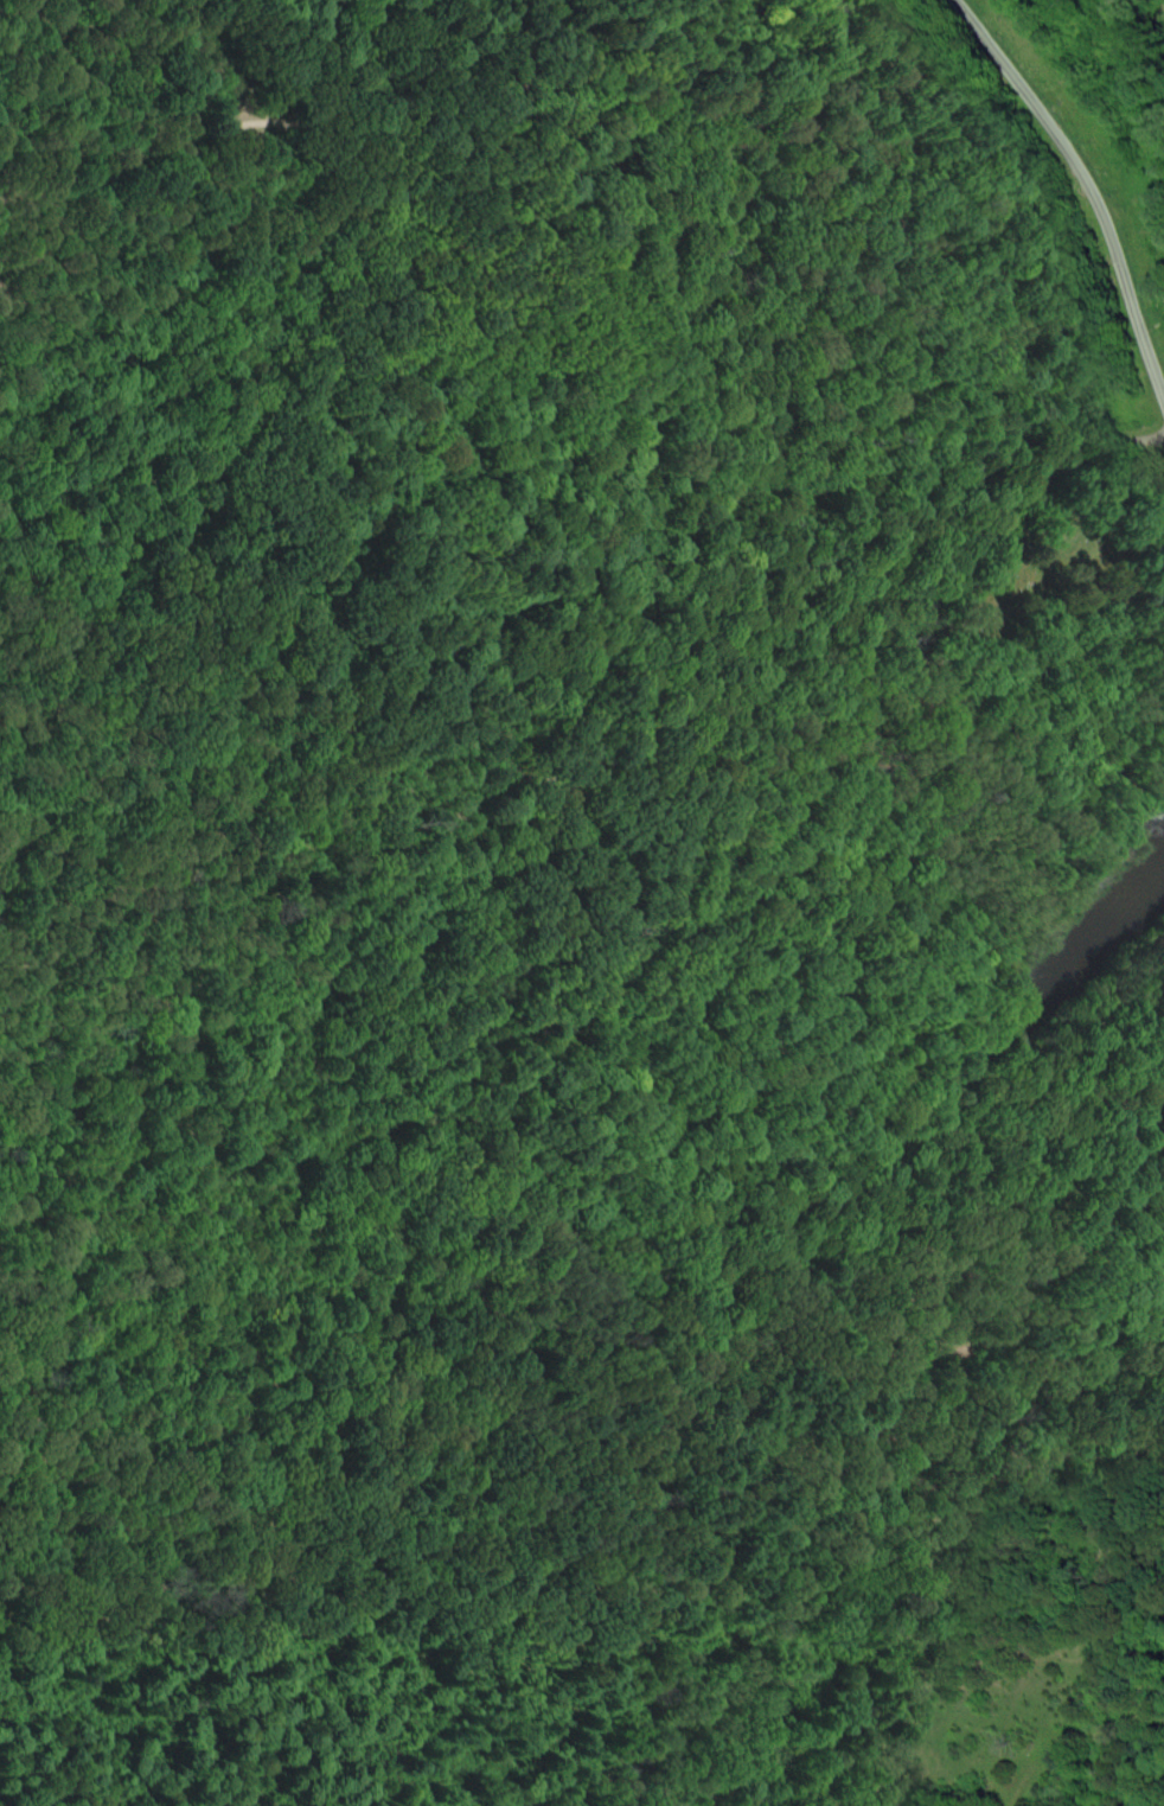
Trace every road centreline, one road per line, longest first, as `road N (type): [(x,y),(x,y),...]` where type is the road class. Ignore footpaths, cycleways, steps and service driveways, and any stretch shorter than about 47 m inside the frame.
road 1 (residential): [(1163,382),(1067,133),(959,0)]

